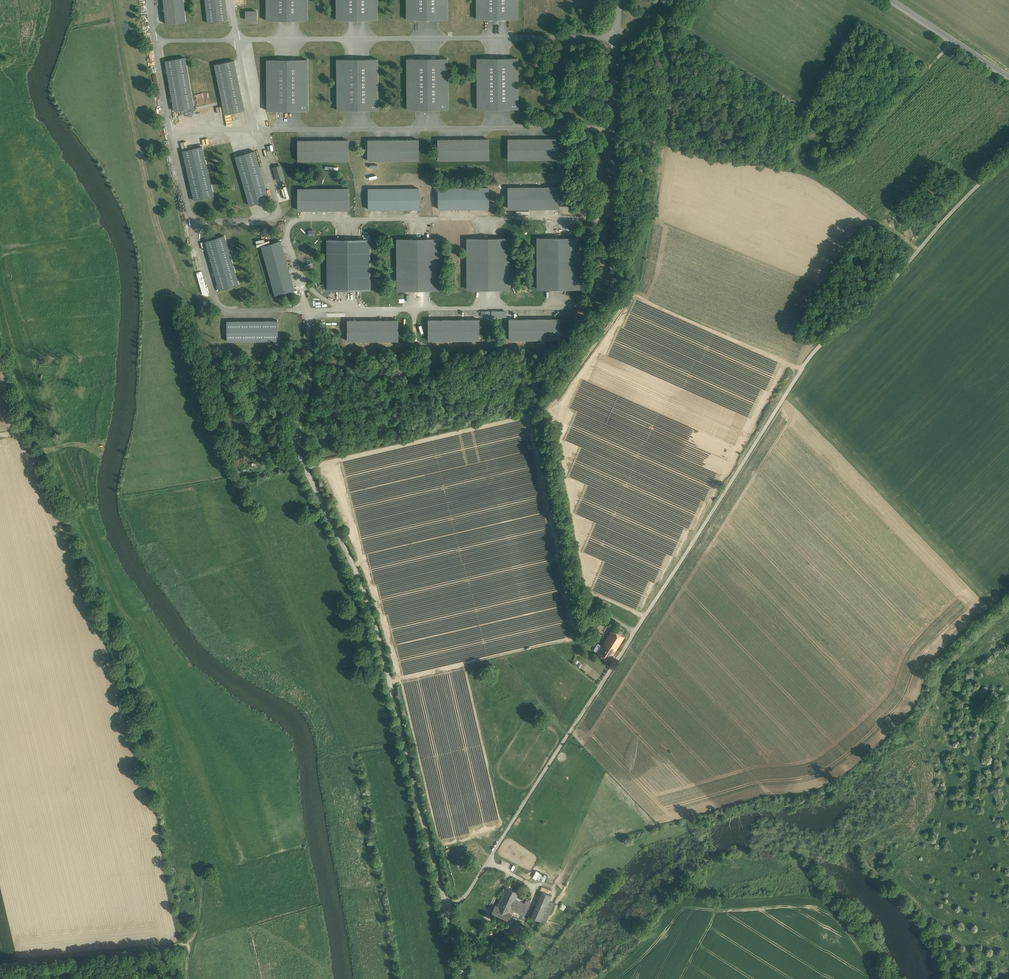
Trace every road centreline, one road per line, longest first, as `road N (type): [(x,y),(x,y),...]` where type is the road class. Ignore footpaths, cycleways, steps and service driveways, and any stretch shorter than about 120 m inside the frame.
road 1 (unclassified): [(1008,157),(814,351),(465,894),(448,904)]
road 2 (unclassified): [(448,904),(381,645),(303,463)]
road 3 (track): [(0,965),(186,942),(198,918),(198,874)]
road 4 (track): [(953,42),(826,172),(800,162),(796,147),(812,127)]
road 5 (track): [(801,369),(632,295)]
road 6 (unclassified): [(1008,80),(891,0)]

